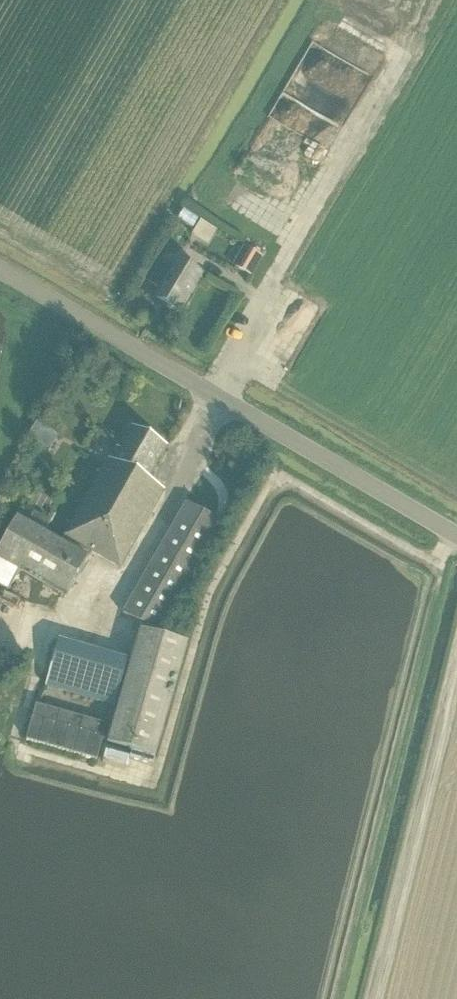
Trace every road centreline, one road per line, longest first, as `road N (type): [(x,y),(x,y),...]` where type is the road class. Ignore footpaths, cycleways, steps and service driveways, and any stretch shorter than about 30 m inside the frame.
road 1 (unclassified): [(456,541),(0,272)]
road 2 (track): [(365,998),(456,625)]

